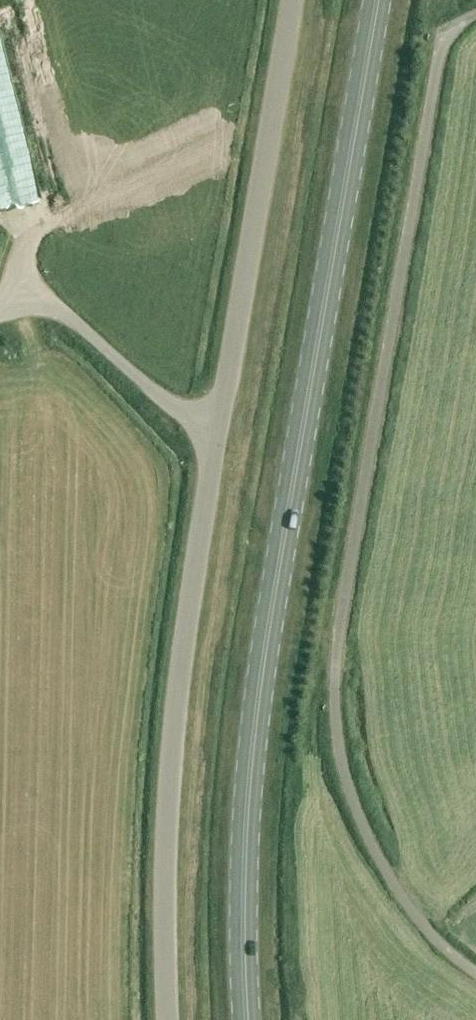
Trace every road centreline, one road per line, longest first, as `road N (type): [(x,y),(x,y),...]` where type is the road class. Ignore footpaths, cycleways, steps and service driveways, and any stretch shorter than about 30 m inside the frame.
road 1 (primary): [(250,1019),(245,830),(253,723),(377,0)]
road 2 (unclassified): [(475,972),(412,908),(371,843),(339,754),(335,711),(342,617),(442,48),(449,31),(475,14)]
road 3 (unclassified): [(166,1019),(171,724),(217,422)]
road 4 (unclassified): [(217,422),(291,0)]
road 5 (track): [(14,289),(35,233),(224,138)]
road 6 (unclassified): [(217,422),(171,404),(60,307),(14,289),(0,307)]

